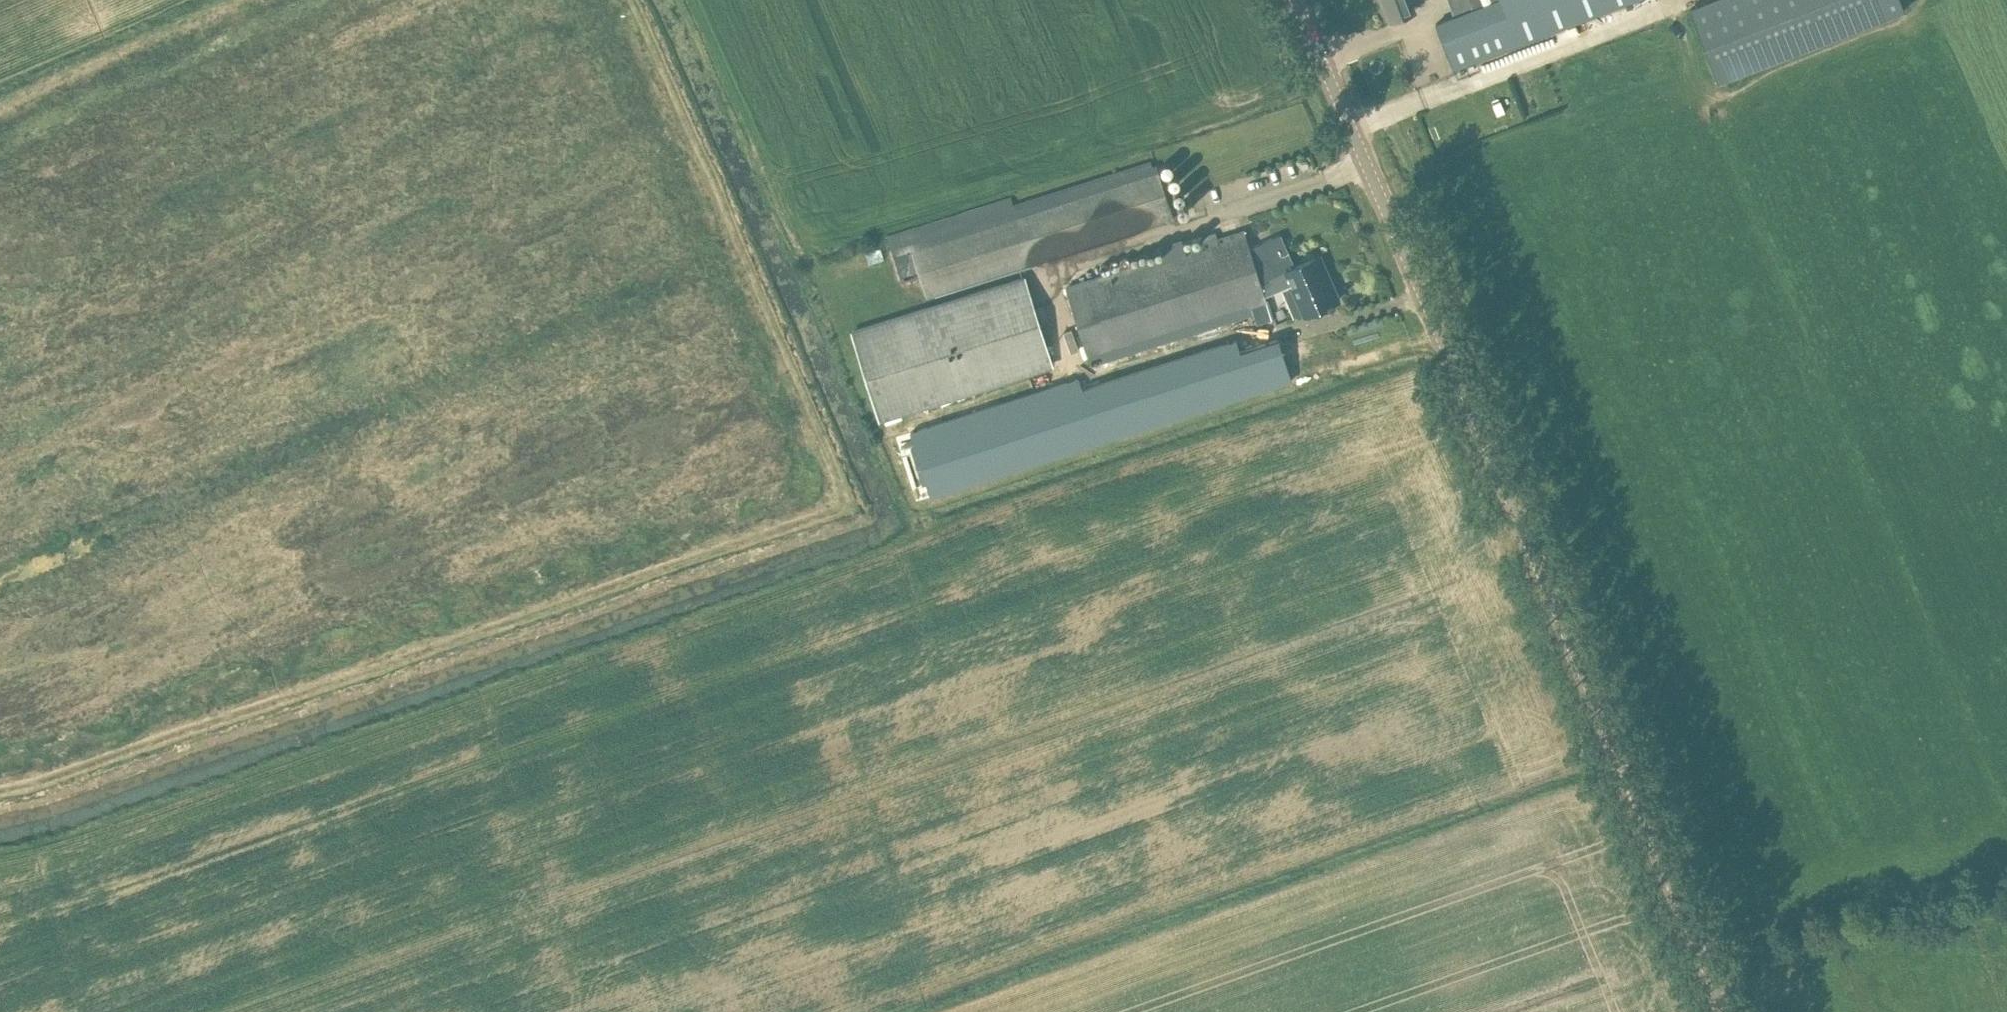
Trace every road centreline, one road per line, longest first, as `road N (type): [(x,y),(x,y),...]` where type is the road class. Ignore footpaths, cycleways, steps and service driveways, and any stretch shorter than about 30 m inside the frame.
road 1 (tertiary): [(1723,1011),(1291,0)]

